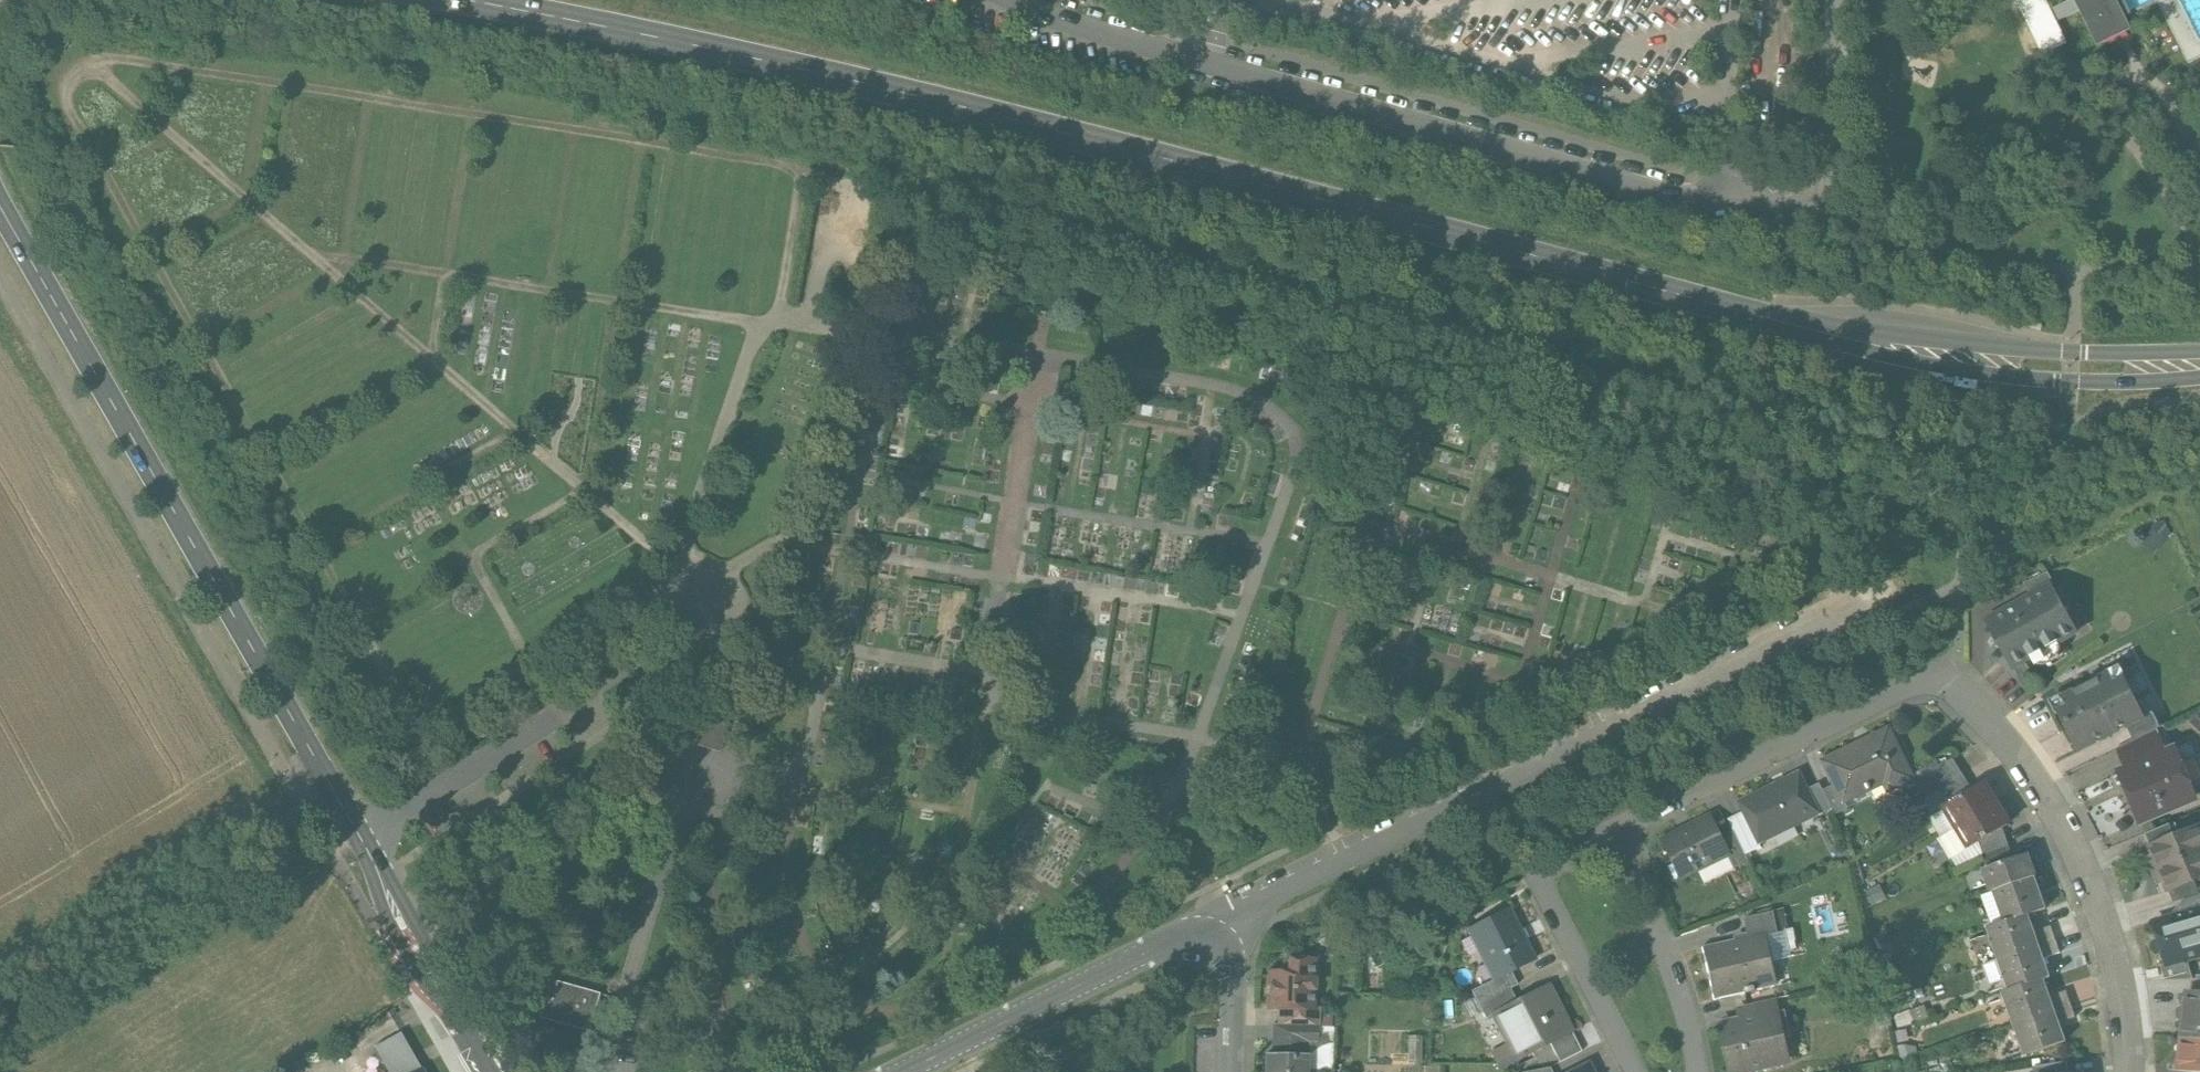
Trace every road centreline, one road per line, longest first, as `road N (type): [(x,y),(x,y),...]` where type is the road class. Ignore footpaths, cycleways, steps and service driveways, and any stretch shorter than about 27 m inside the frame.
road 1 (secondary): [(455,0),(981,114),(1829,336),(2071,369),(2199,366)]
road 2 (unclassified): [(1005,0),(1676,200),(1744,196),(1794,209),(1815,207),(1827,193),(1833,0)]
road 3 (tertiary): [(0,208),(276,676),(492,1071)]
road 4 (residential): [(2132,1071),(2114,943),(2070,844),(2017,757),(1946,680)]
road 5 (track): [(357,835),(0,1042)]
road 6 (residential): [(1620,826),(1915,685),(1946,680)]
road 7 (residential): [(1620,826),(1555,854),(1544,892),(1631,1071)]
road 8 (residential): [(912,1071),(1189,937)]
road 9 (residential): [(1232,1071),(1234,985),(1222,953),(1189,937)]
road 10 (residential): [(1704,1071),(1656,922)]

